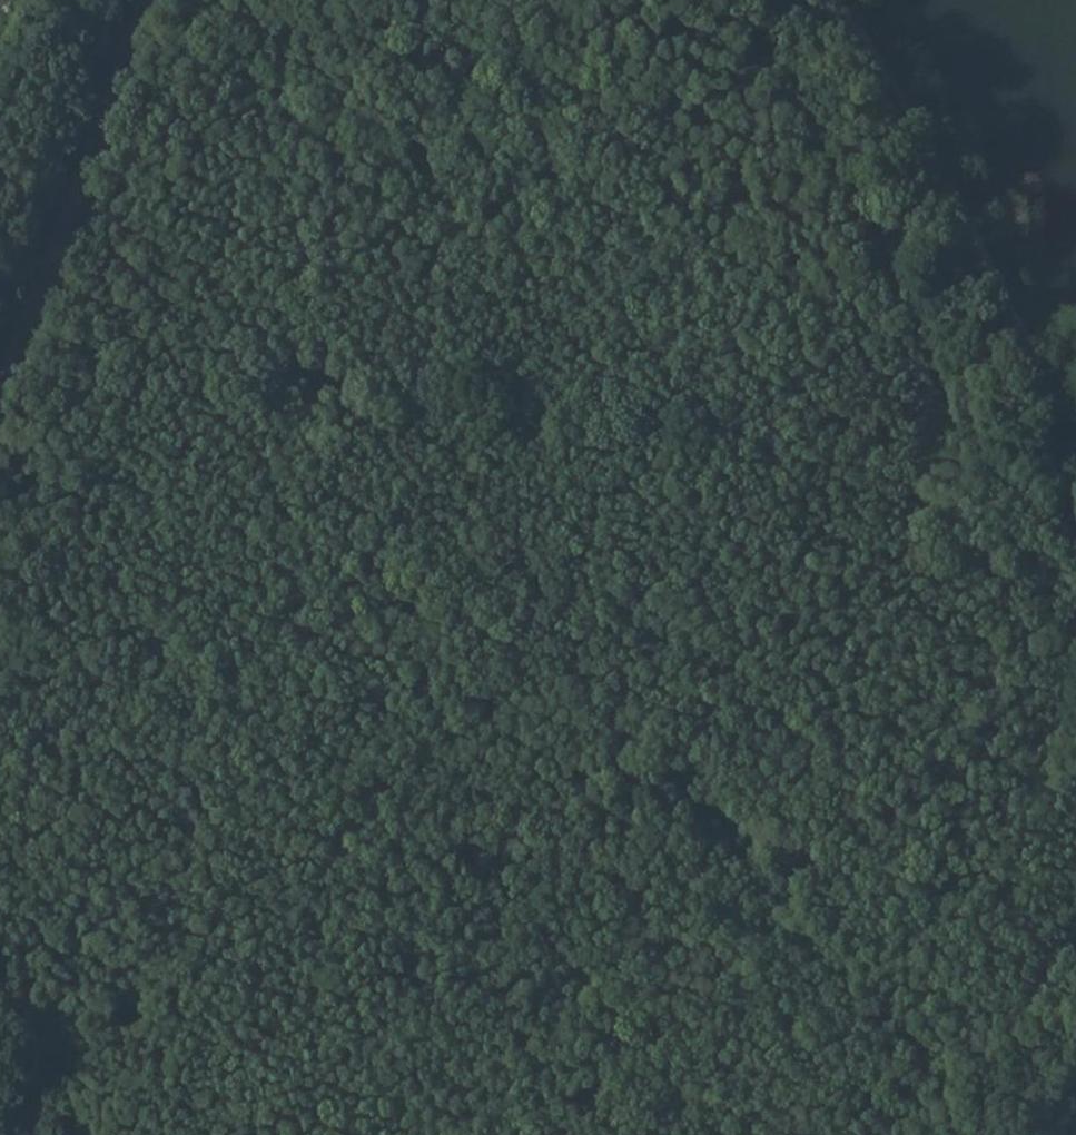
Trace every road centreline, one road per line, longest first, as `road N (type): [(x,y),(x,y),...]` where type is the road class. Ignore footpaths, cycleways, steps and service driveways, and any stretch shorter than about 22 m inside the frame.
road 1 (residential): [(0,400),(150,0)]

